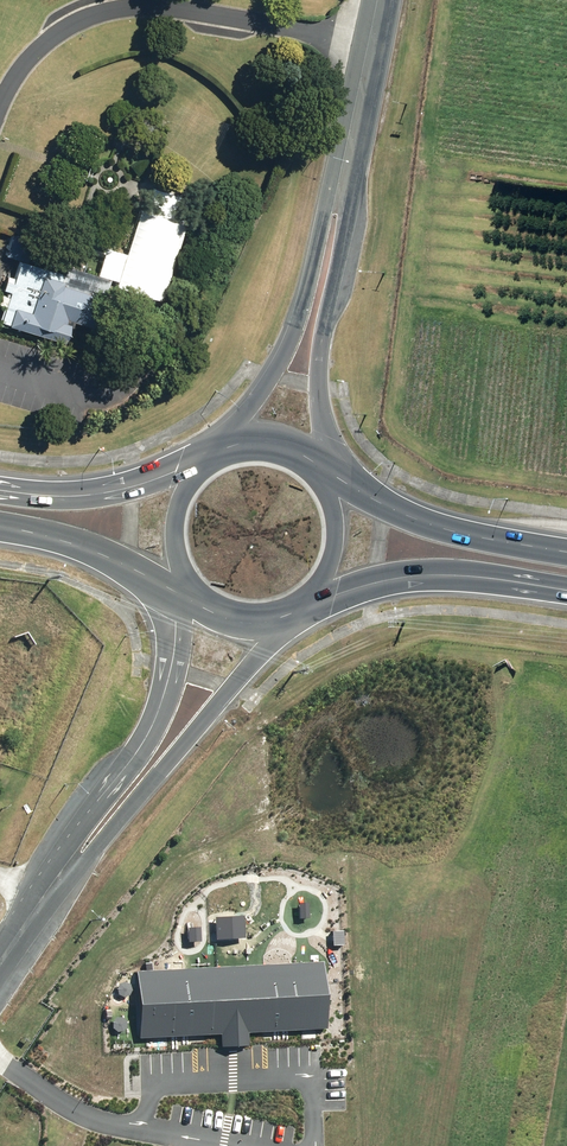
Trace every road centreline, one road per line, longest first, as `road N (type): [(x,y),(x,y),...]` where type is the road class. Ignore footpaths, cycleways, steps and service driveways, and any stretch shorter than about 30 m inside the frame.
road 1 (tertiary): [(282,609),(231,688),(53,890)]
road 2 (tertiary): [(53,890),(73,845),(150,733),(199,592)]
road 3 (tertiary): [(213,463),(289,345),(328,211),(344,186)]
road 4 (tertiary): [(344,186),(342,254),(320,361),(316,475)]
road 5 (primary): [(566,590),(433,576),(306,597)]
road 6 (primary): [(324,485),(429,525),(566,553)]
road 7 (primary): [(0,490),(78,496),(201,471)]
road 8 (primary): [(192,584),(0,528)]
road 9 (tertiary): [(344,186),(380,0)]
road 10 (primary): [(324,485),(335,508),(336,545),(306,597)]
road 11 (primary): [(192,584),(175,524),(201,471)]

